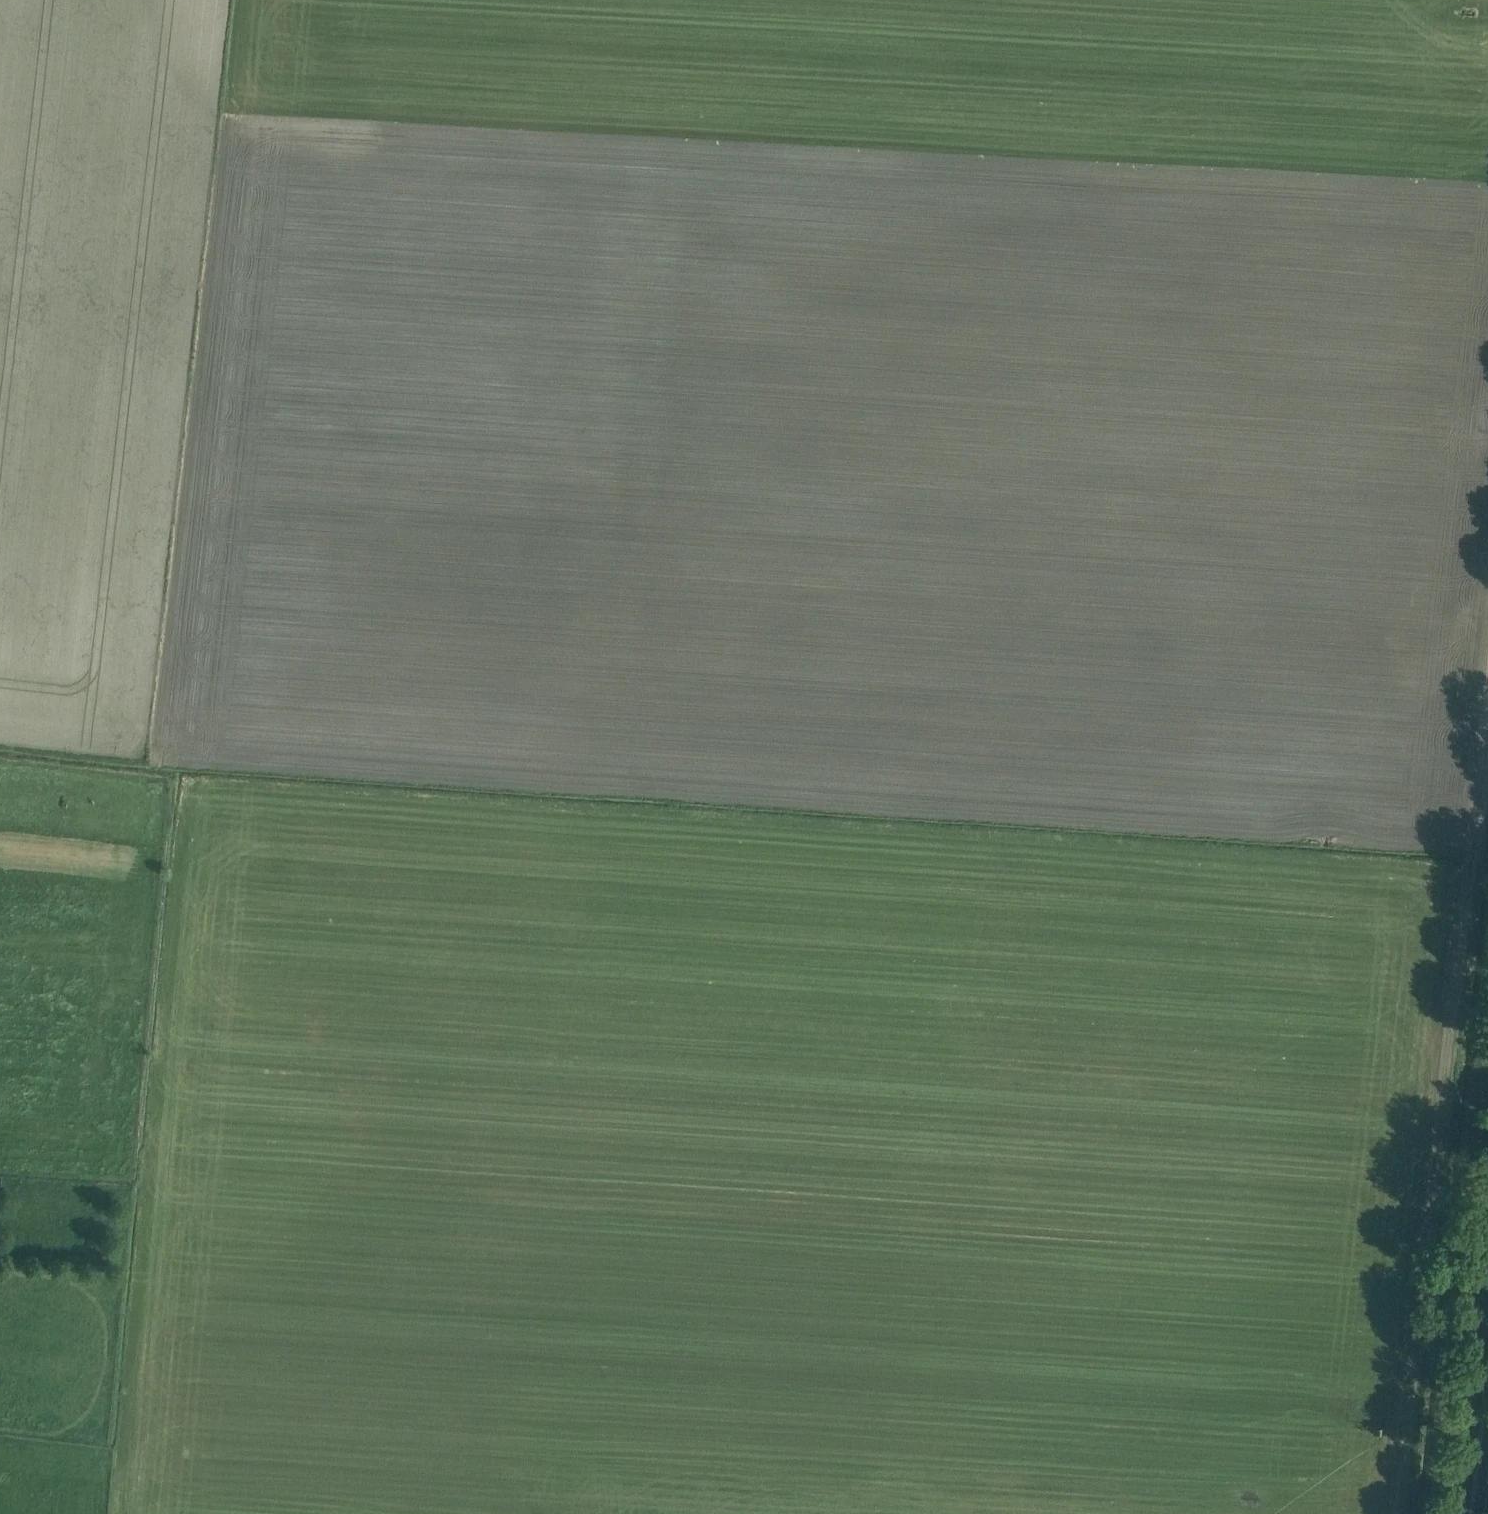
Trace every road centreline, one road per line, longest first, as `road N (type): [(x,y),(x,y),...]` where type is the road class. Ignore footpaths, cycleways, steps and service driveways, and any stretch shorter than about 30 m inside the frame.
road 1 (track): [(1487,714),(1404,1513)]
road 2 (primary): [(1487,1364),(1471,1513)]

